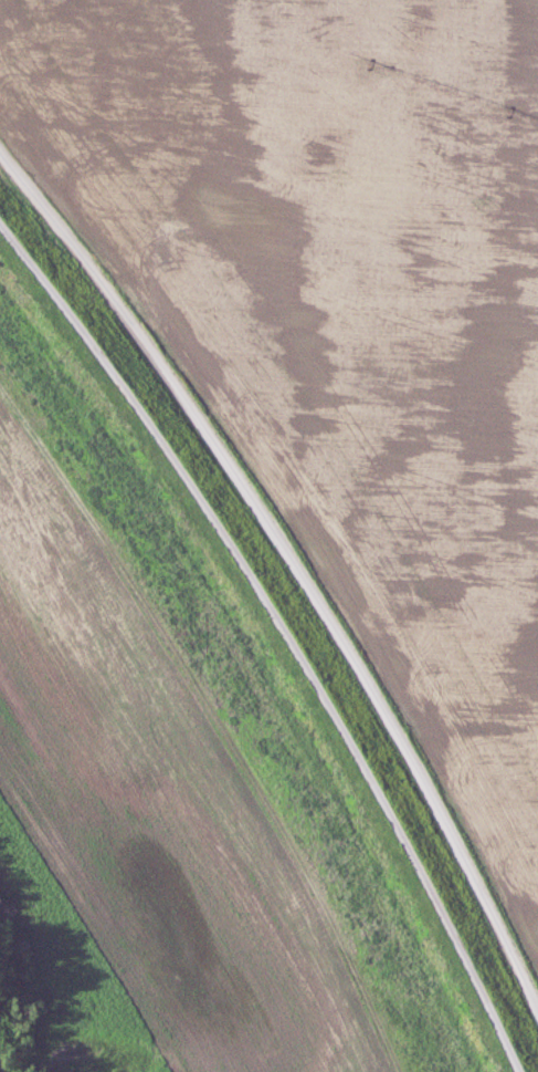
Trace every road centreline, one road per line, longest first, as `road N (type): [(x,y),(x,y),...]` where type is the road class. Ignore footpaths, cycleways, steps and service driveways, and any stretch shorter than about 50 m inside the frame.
road 1 (residential): [(537,1010),(377,700),(218,448),(0,152)]
road 2 (residential): [(519,1071),(424,881),(261,595),(103,360),(0,224)]

